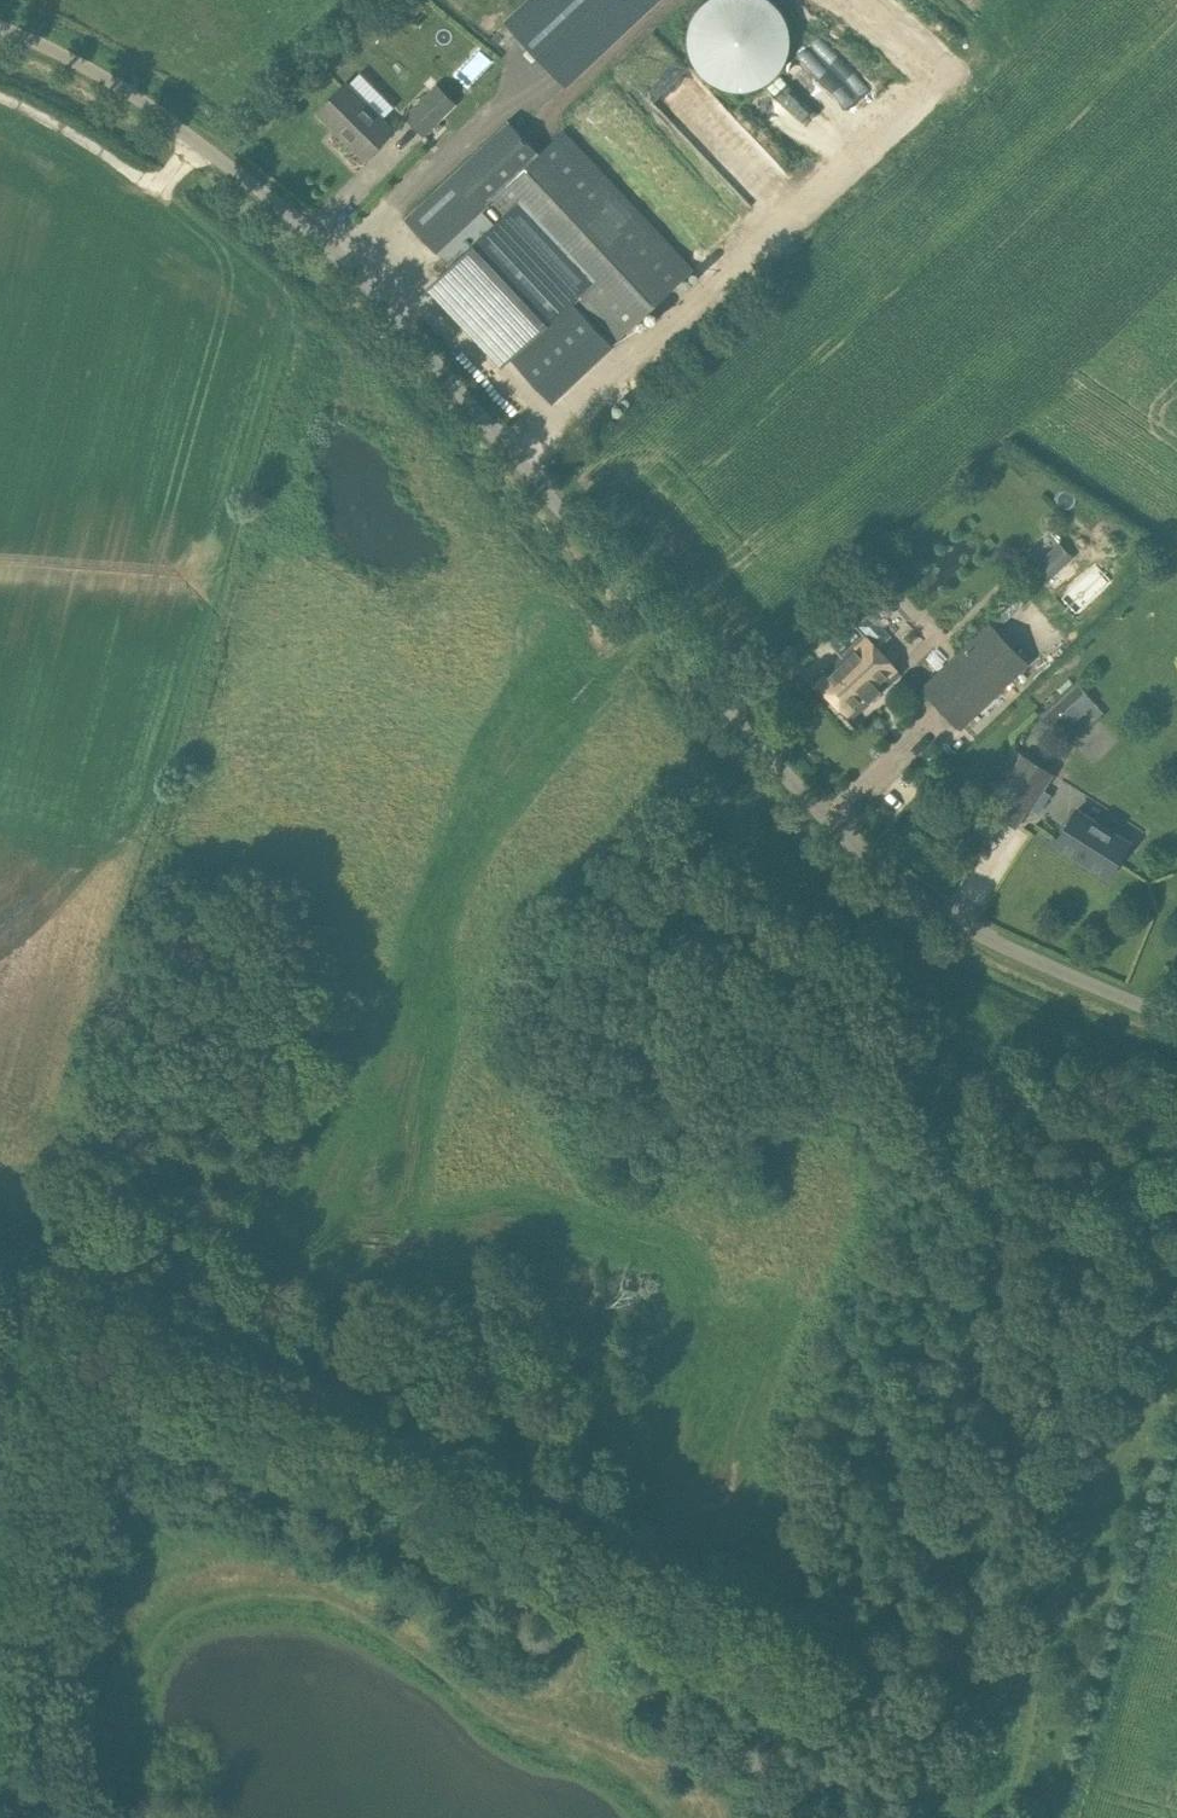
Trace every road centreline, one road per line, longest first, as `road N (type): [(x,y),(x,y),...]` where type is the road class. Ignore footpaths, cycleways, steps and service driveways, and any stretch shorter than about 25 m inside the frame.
road 1 (unclassified): [(1176,1019),(1002,945),(868,855),(800,788),(323,241),(181,128),(78,62),(0,26)]
road 2 (track): [(202,144),(160,189),(43,113),(0,95)]

